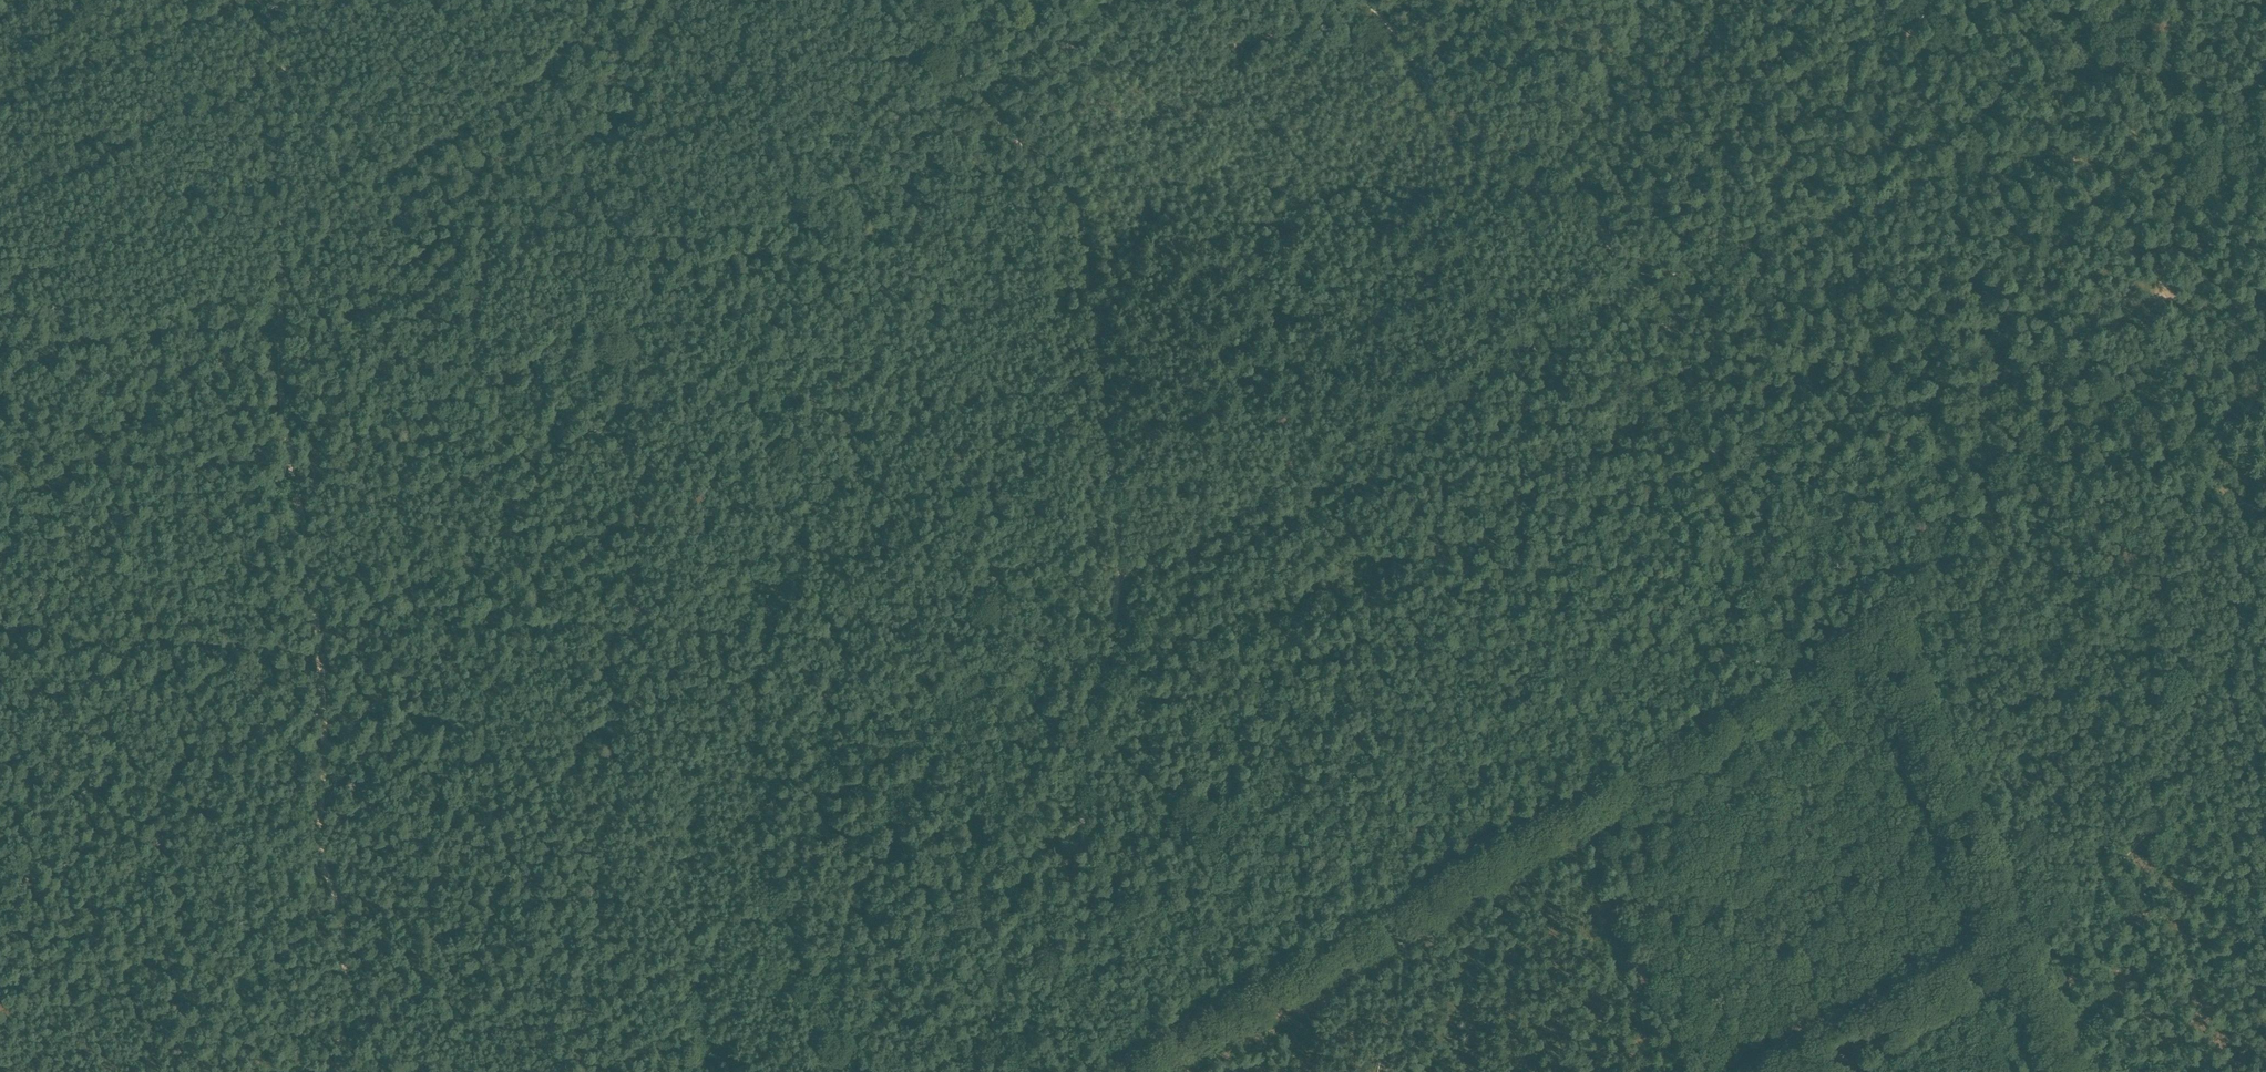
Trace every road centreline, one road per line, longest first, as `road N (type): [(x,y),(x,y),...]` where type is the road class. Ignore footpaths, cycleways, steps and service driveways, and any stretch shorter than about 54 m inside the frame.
road 1 (track): [(2066,1071),(1892,676),(1873,662),(1800,657),(1767,631),(1731,492),(1696,421),(1693,384),(1644,291),(1586,217),(1460,142),(1410,52),(1369,0)]
road 2 (track): [(1012,1071),(1025,1024),(1078,937),(1080,773),(1118,591),(1120,544),(1064,218),(933,44),(927,0)]
road 3 (track): [(248,0),(273,56),(281,420),(319,563),(328,658),(322,842),(343,991),(340,1071)]
road 4 (track): [(1810,1071),(2015,949),(2265,722)]
road 5 (track): [(1939,0),(1840,121),(1795,150),(1776,217),(1758,242),(1644,291)]

